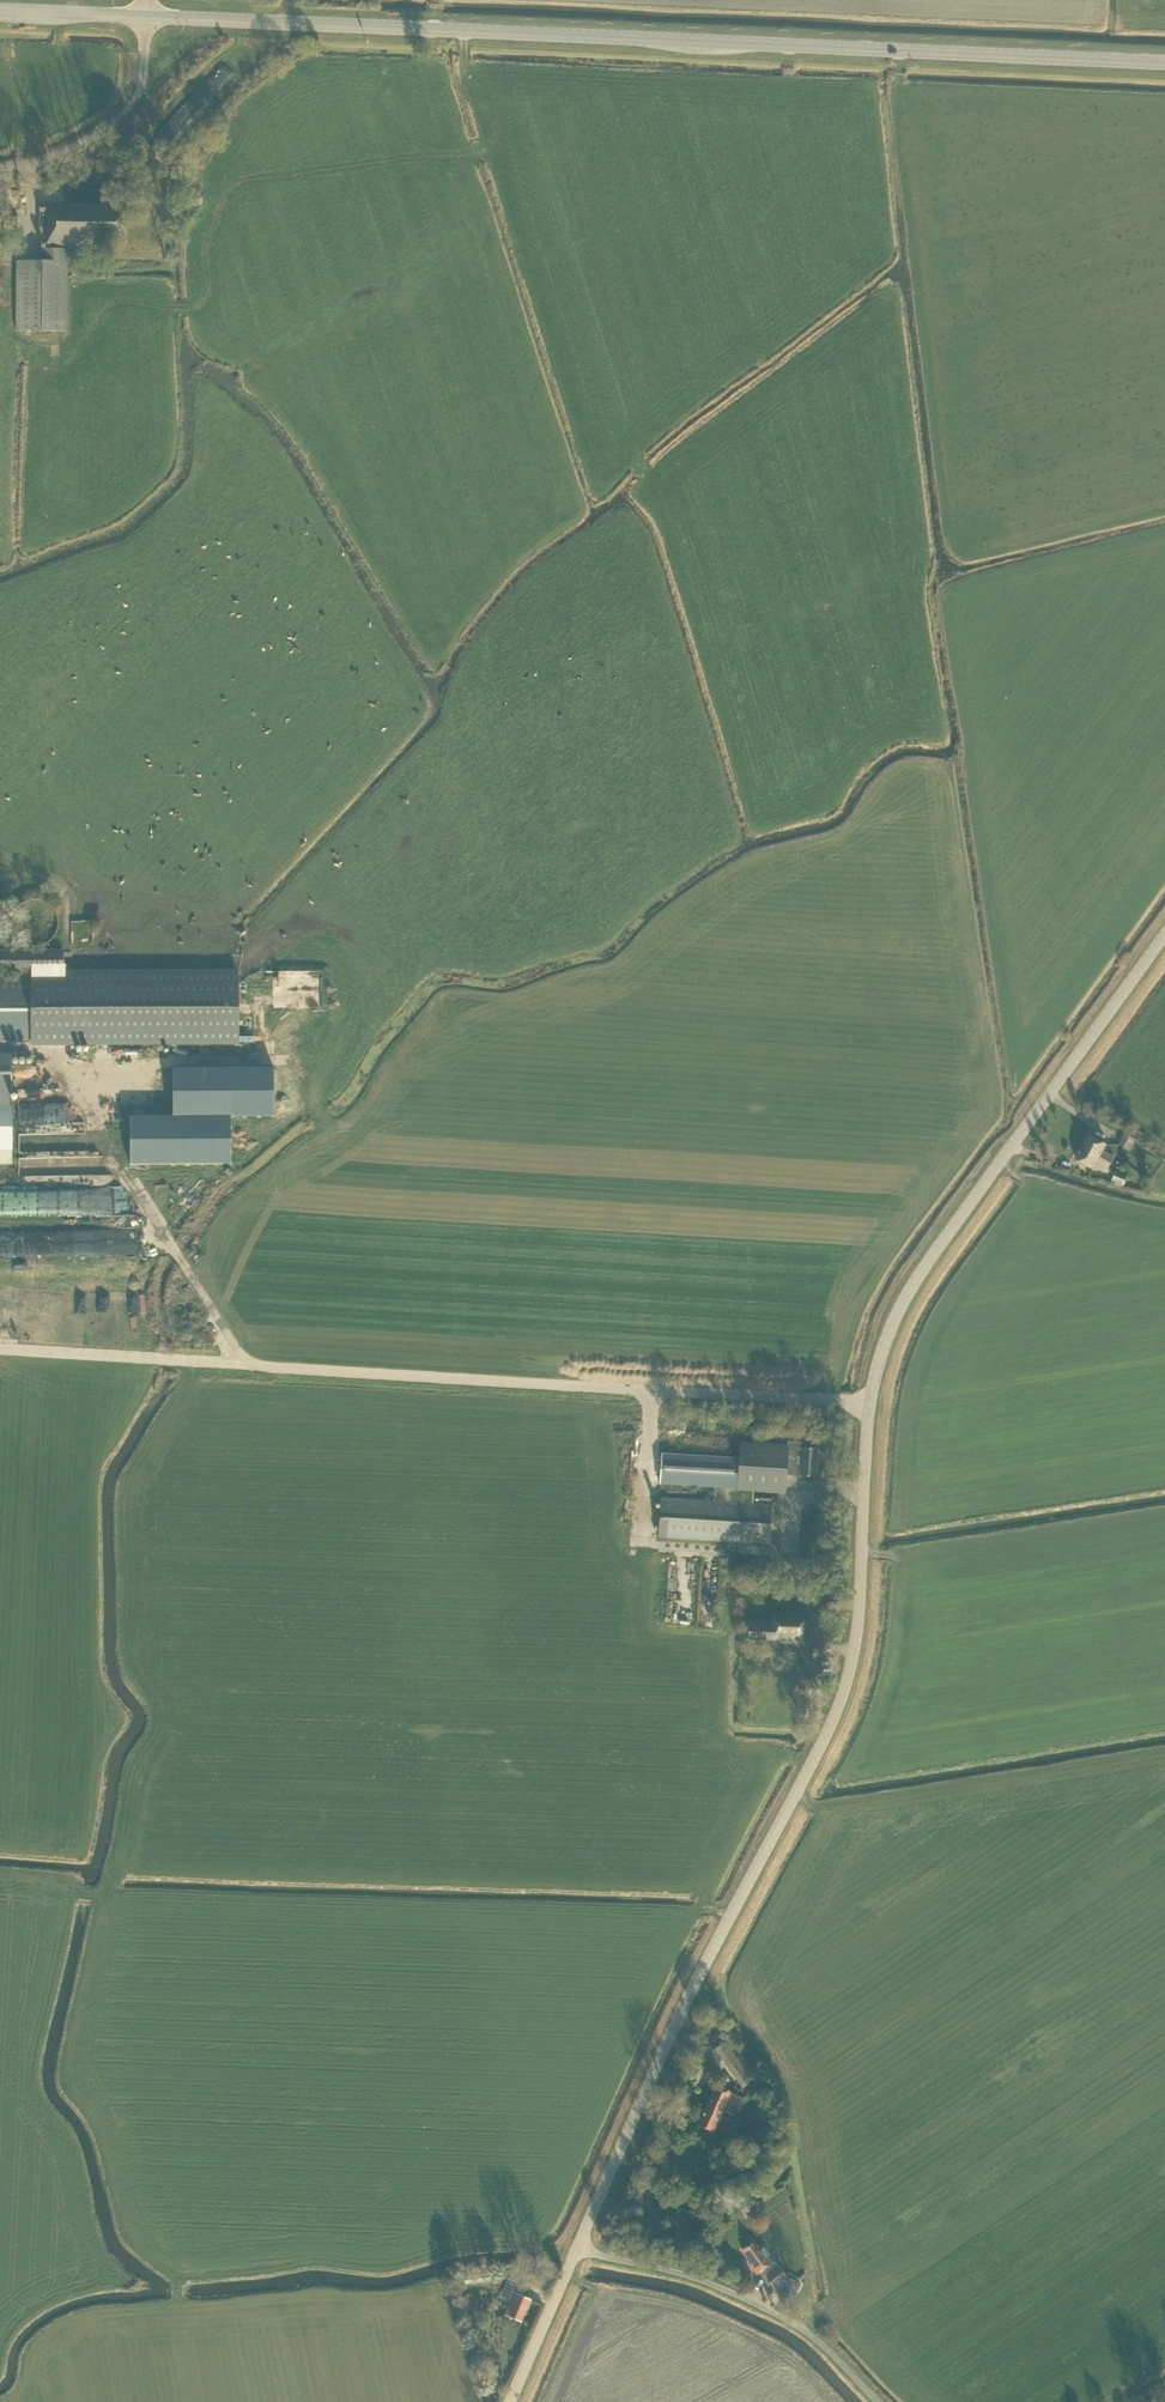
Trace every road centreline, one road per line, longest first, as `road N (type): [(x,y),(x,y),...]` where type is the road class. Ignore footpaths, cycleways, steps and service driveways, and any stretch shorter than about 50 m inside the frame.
road 1 (primary): [(1164,64),(147,17)]
road 2 (tertiary): [(576,2248),(679,2017),(838,1701),(854,1650),(870,1404)]
road 3 (unclassified): [(870,1404),(277,1370),(253,1360)]
road 4 (tertiary): [(870,1404),(908,1295),(1164,935)]
road 5 (unclassified): [(576,2248),(680,2272),(754,2302),(818,2342),(876,2401)]
road 6 (unclassified): [(253,1360),(65,1073)]
road 7 (unclassified): [(0,1351),(253,1360)]
road 8 (residential): [(147,17),(143,86),(129,109),(58,154),(0,169)]
road 9 (tertiary): [(508,2401),(576,2248)]
road 10 (primary): [(147,17),(0,10)]

